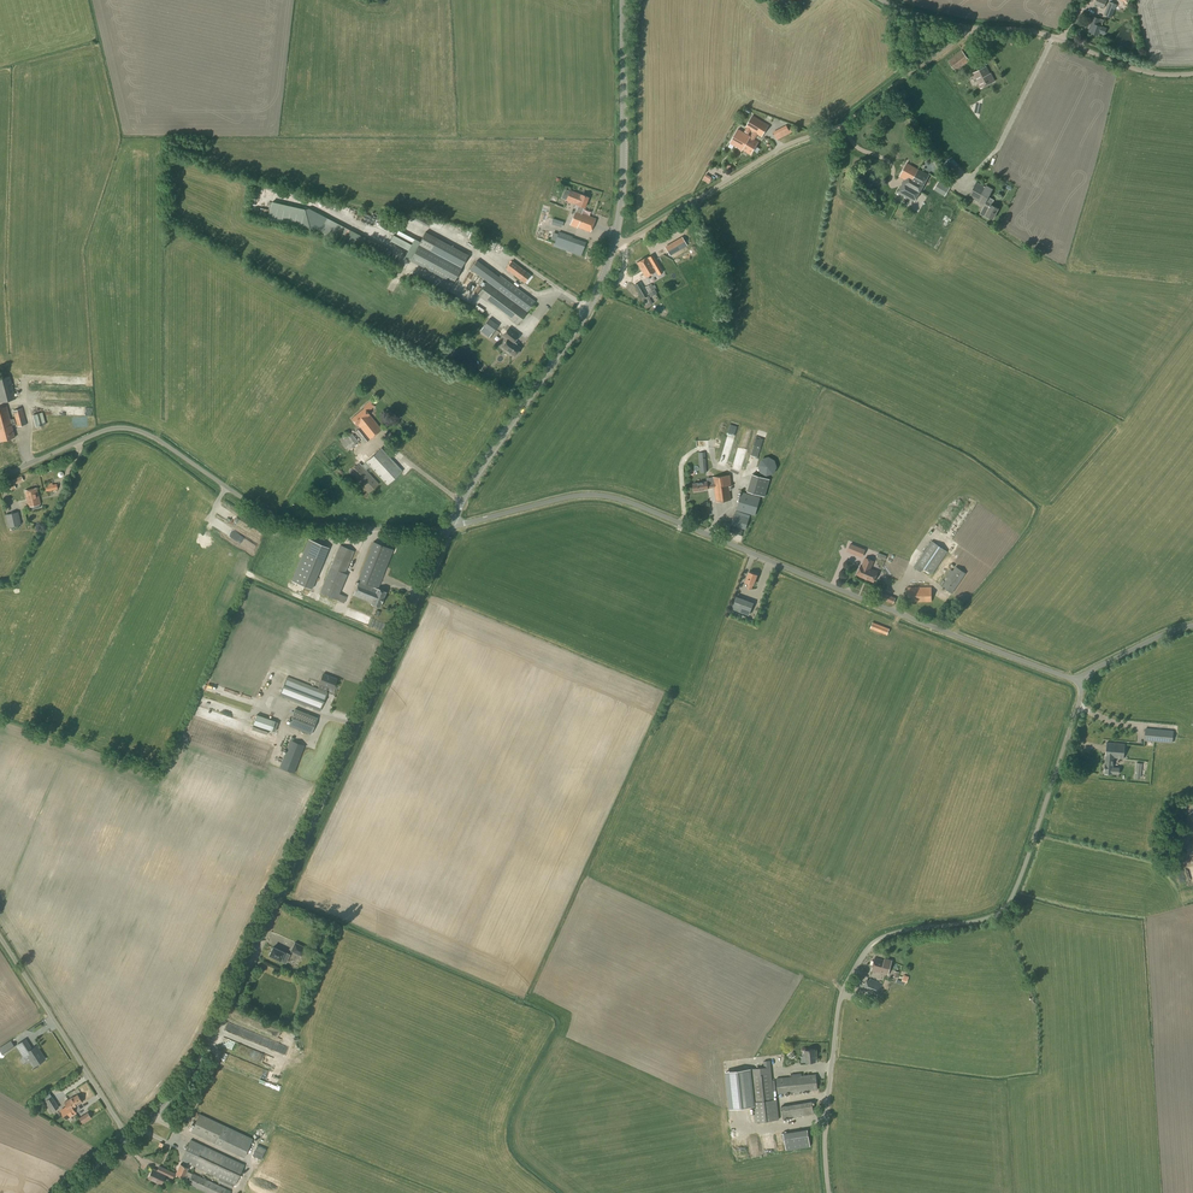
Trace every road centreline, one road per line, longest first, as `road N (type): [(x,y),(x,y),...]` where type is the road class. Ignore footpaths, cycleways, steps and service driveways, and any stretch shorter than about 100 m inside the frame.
road 1 (tertiary): [(128,1137),(185,1075),(234,997),(449,528)]
road 2 (unclassified): [(1084,679),(609,497),(562,499),(449,528)]
road 3 (unclassified): [(831,1192),(842,993),(881,936),(986,917),(1010,899),(1084,679)]
road 4 (unclassified): [(0,476),(120,428),(154,438),(277,519),(449,528)]
road 5 (unclassified): [(615,242),(635,238),(780,148),(840,126),(966,30)]
road 6 (tertiary): [(449,528),(589,307),(615,242)]
road 7 (tertiary): [(615,242),(623,177),(622,0)]
road 8 (unclassified): [(128,1137),(0,938)]
road 9 (unclassified): [(966,30),(1063,41),(1138,69),(1192,73)]
road 10 (unclassified): [(1084,679),(1167,633),(1192,627)]

